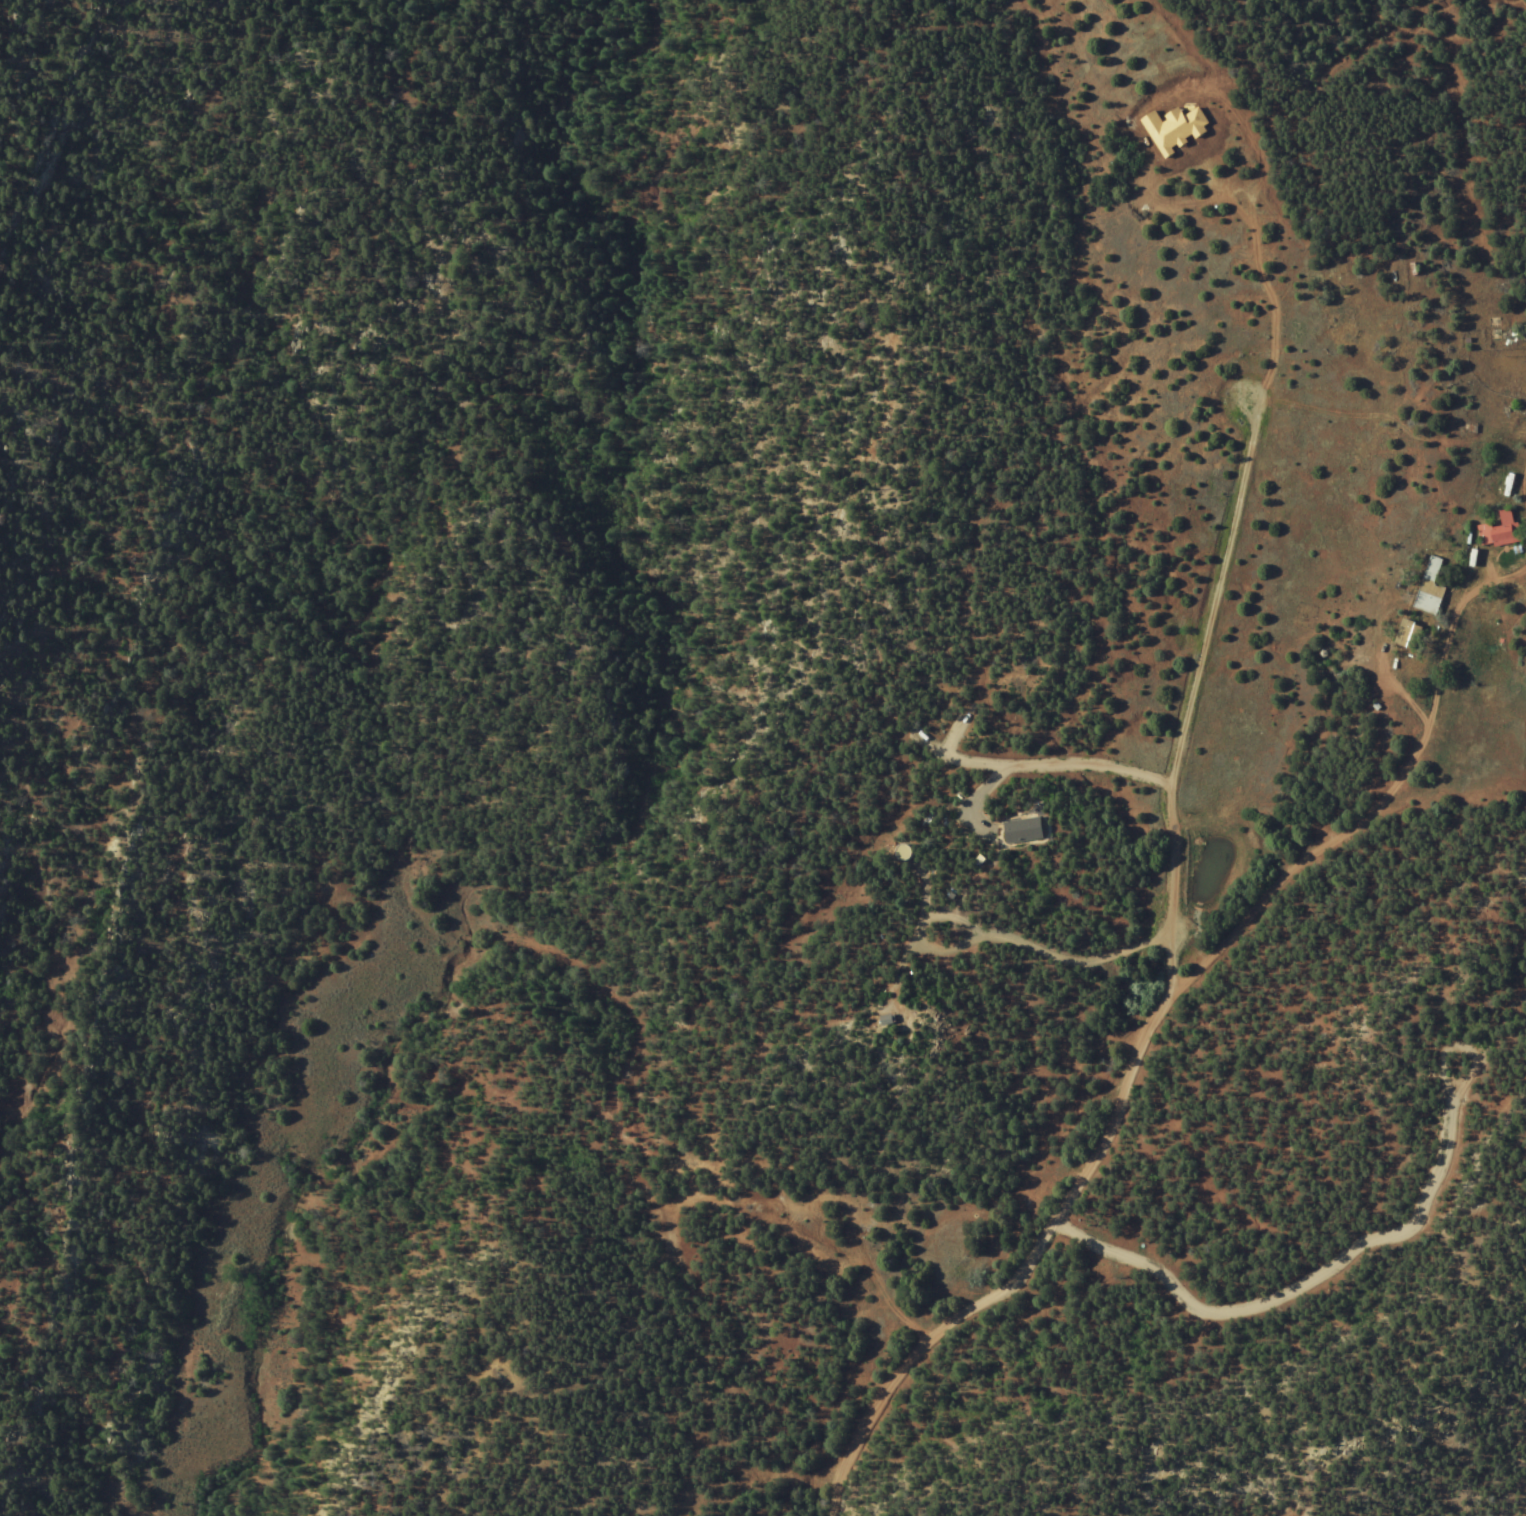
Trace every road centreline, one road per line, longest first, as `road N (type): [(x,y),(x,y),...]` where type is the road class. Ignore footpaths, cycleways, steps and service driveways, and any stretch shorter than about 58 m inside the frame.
road 1 (residential): [(814,1515),(822,1474),(895,1365),(928,1329),(1006,1282),(1080,1164),(1137,1026),(1274,874),(1374,808),(1414,736),(1455,601),(1518,567),(1525,531),(1514,491)]

